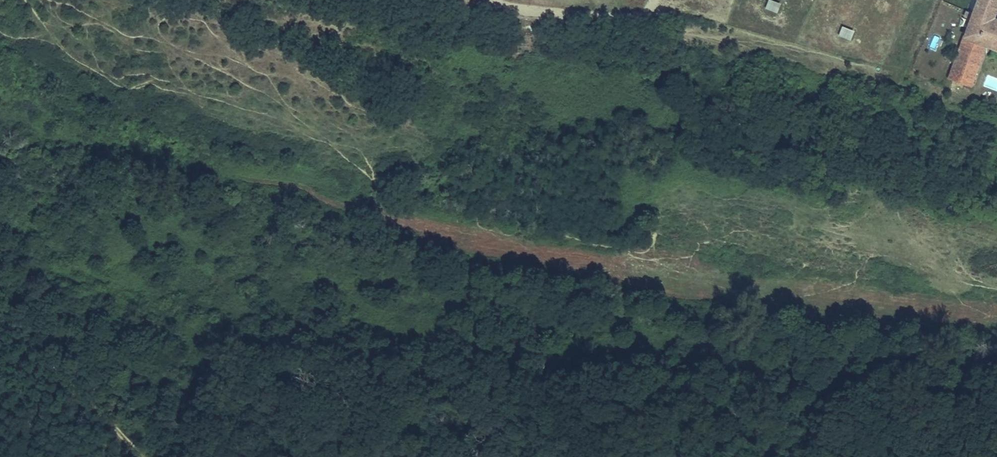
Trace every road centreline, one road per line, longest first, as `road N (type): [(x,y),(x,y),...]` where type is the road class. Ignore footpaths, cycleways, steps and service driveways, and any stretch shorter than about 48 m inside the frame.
road 1 (track): [(141,456),(0,323)]

